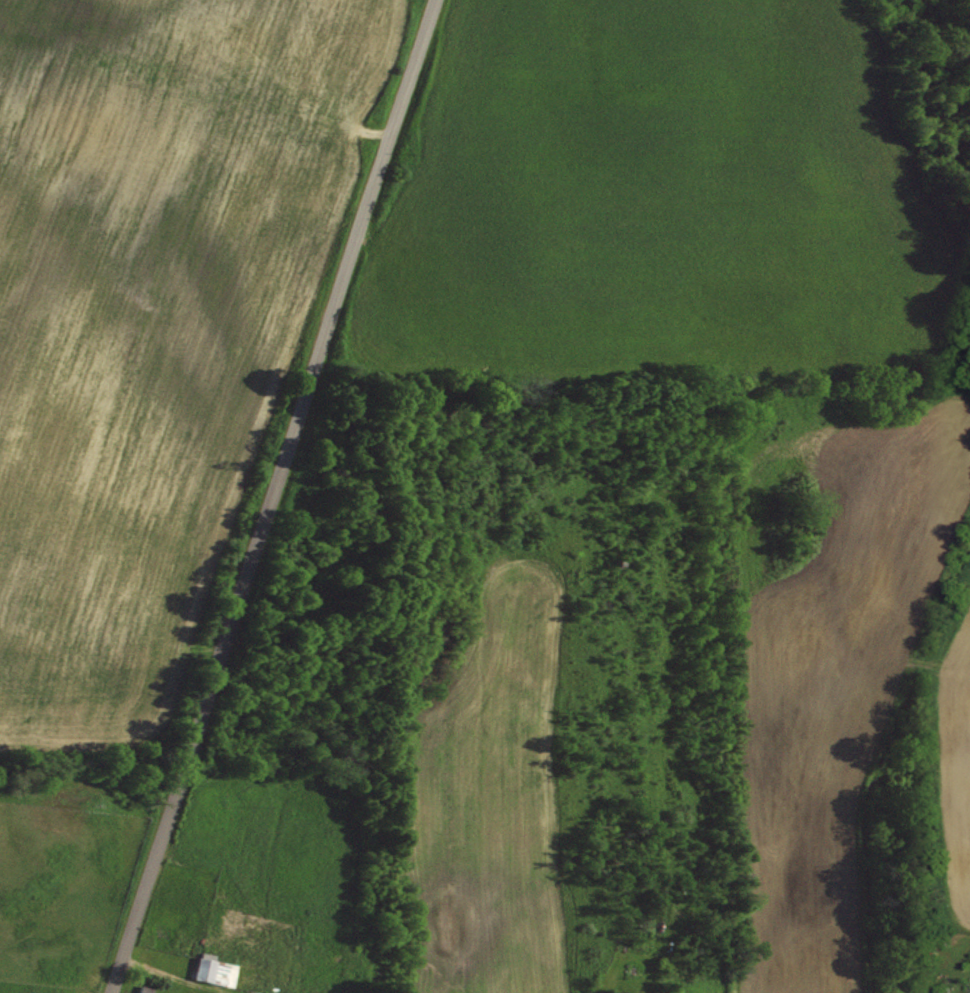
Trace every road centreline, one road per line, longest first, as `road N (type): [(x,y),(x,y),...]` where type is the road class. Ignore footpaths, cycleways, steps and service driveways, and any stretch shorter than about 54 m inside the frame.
road 1 (tertiary): [(110,992),(437,0)]

